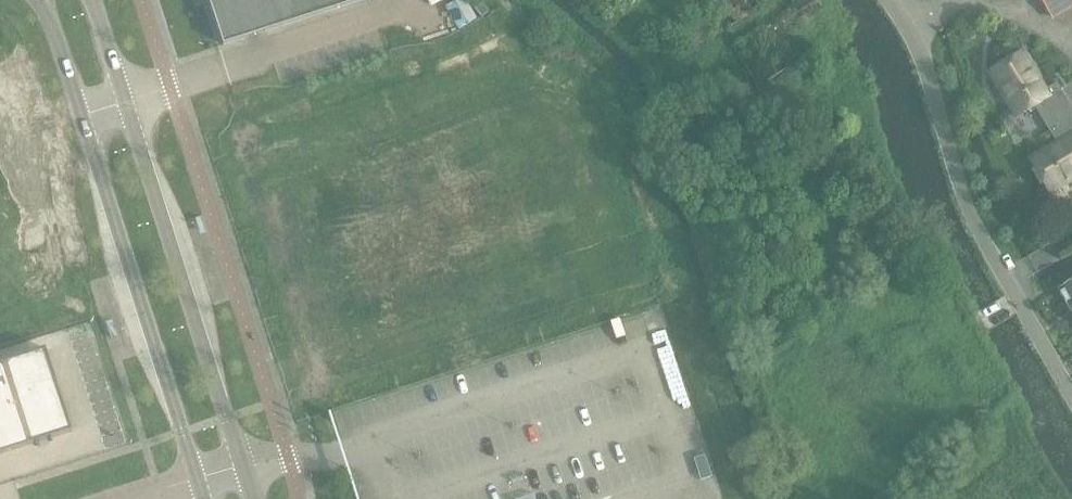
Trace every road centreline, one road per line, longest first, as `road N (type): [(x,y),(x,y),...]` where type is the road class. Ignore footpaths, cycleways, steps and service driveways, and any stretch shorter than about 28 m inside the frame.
road 1 (secondary): [(41,0),(199,480)]
road 2 (secondary): [(244,465),(94,0)]
road 3 (unclassified): [(1071,391),(1021,300),(913,24),(893,0)]

